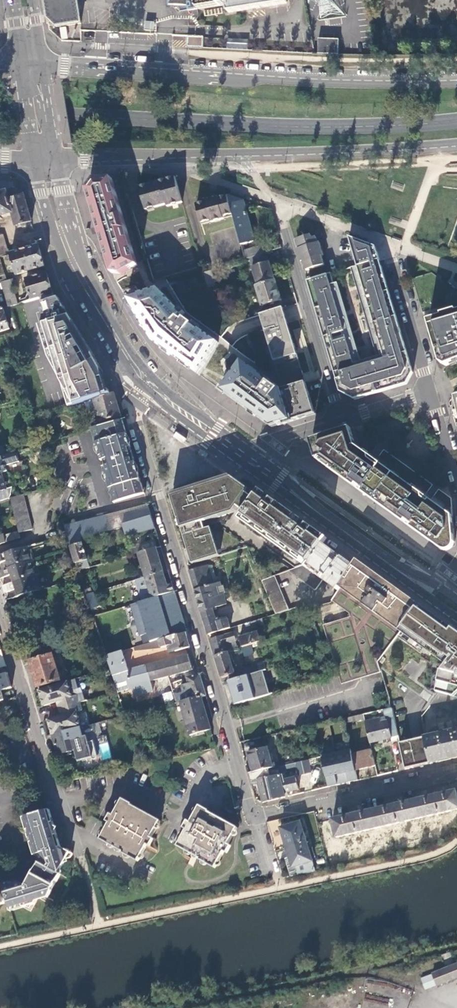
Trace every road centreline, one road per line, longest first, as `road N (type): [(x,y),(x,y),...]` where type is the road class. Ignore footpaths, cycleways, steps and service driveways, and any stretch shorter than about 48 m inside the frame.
road 1 (residential): [(145,385),(134,411),(251,812),(456,771)]
road 2 (primary): [(456,83),(39,63)]
road 3 (secondary): [(34,162),(70,276),(145,385)]
road 4 (residential): [(0,603),(73,836)]
road 5 (secondary): [(145,385),(88,275),(55,160)]
road 6 (track): [(181,1007),(344,974),(418,987)]
road 7 (residential): [(274,201),(342,419)]
road 8 (primary): [(240,155),(456,145)]
road 9 (primary): [(55,160),(240,155)]
road 10 (residential): [(385,242),(431,391)]

